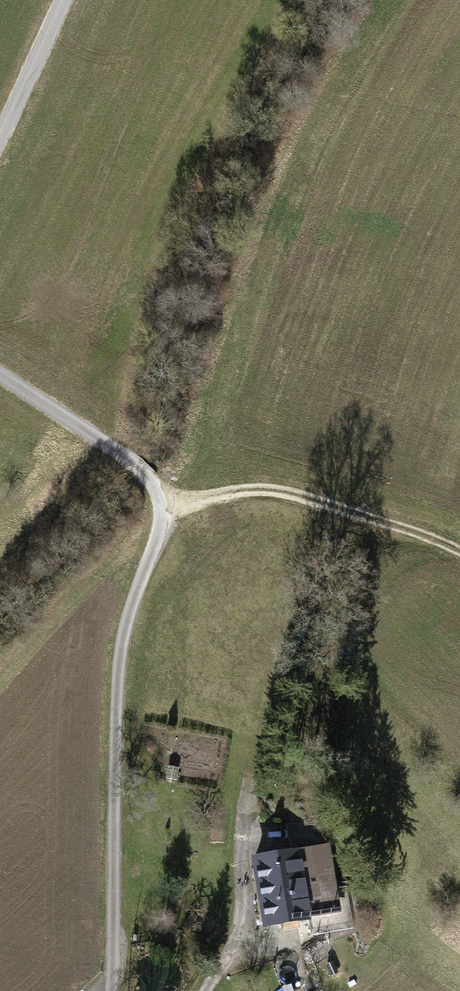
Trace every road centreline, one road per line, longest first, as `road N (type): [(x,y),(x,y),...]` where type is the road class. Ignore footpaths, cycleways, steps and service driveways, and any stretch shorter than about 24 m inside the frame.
road 1 (track): [(111,990),(115,699),(128,616),(161,506),(142,470),(0,371)]
road 2 (track): [(161,506),(255,489),(407,531),(459,554)]
road 3 (unclassified): [(62,0),(0,135)]

